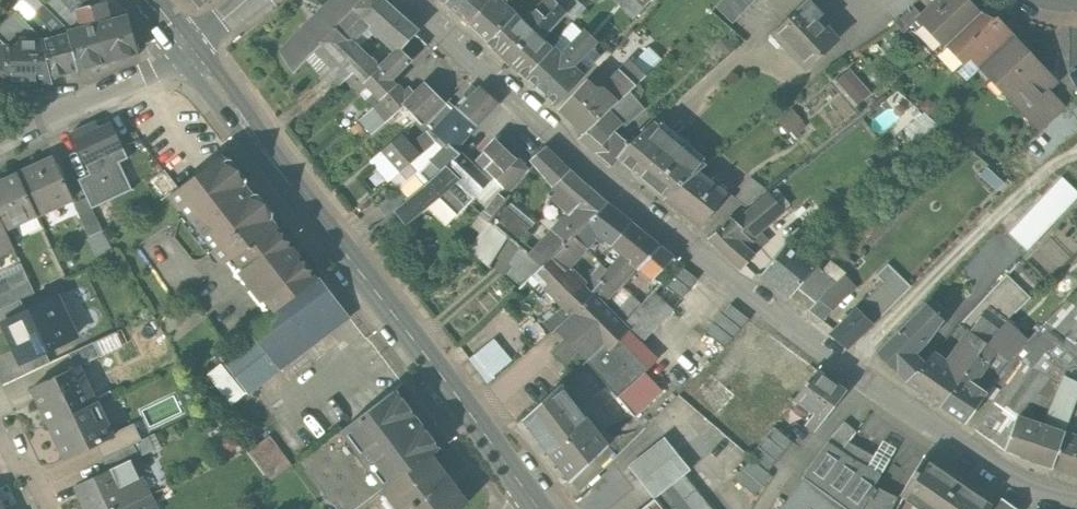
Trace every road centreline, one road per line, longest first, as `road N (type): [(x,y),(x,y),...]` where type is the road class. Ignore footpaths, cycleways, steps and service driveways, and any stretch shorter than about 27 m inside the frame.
road 1 (residential): [(1076,494),(969,451),(838,363),(532,118),(407,0)]
road 2 (secondary): [(187,51),(533,503)]
road 3 (residential): [(0,140),(187,51)]

